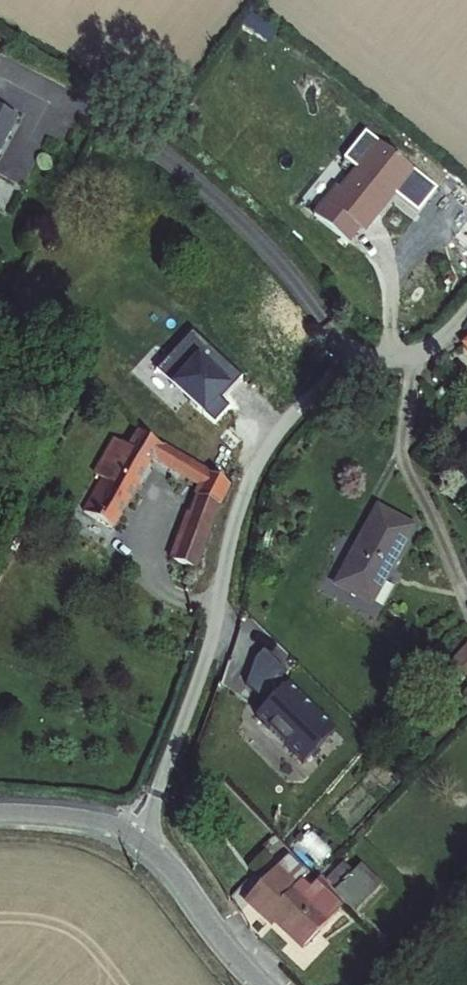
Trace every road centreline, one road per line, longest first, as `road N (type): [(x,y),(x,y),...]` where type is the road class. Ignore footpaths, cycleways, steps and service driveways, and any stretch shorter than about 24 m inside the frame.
road 1 (residential): [(466,310),(425,349),(322,393),(269,444),(238,524),(214,636),(137,840)]
road 2 (tertiary): [(262,984),(137,840)]
road 3 (tertiary): [(137,840),(95,821),(0,813)]

